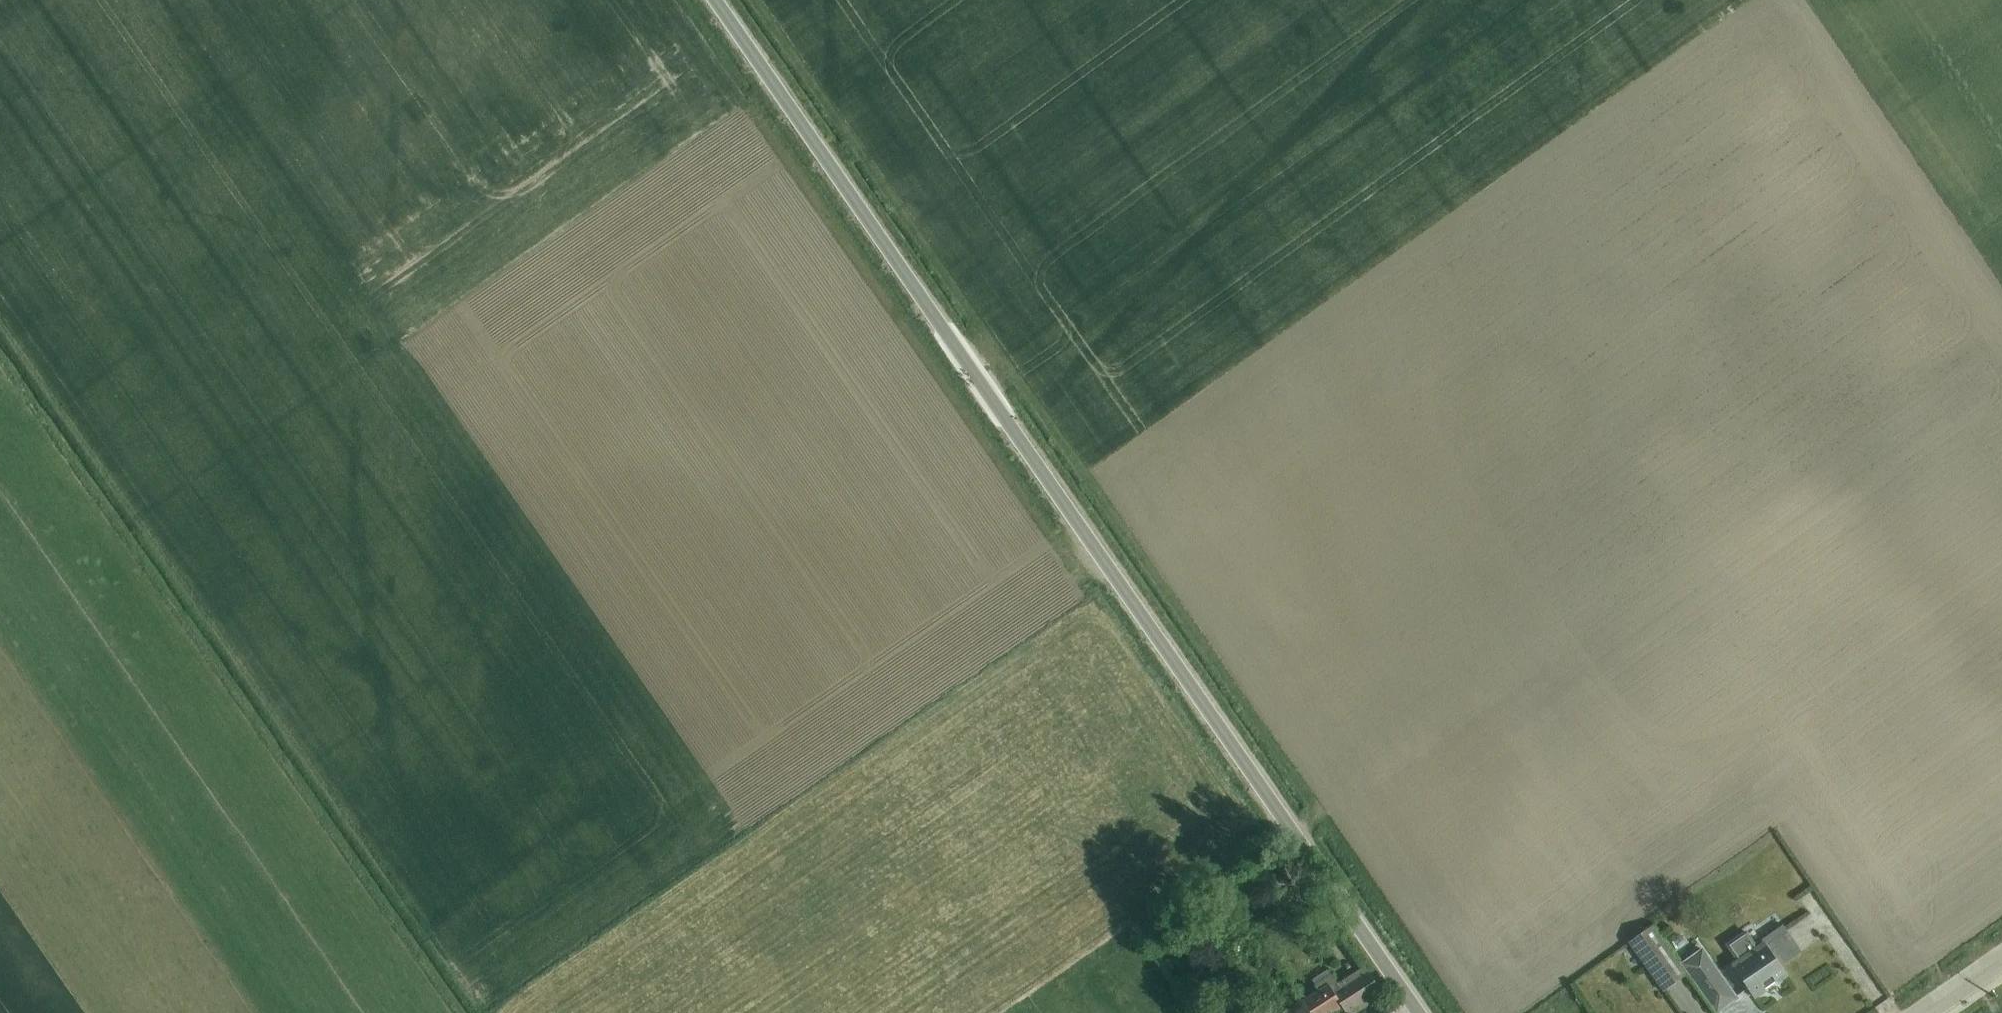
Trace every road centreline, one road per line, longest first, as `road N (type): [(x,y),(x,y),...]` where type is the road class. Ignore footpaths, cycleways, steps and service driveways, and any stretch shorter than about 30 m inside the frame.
road 1 (unclassified): [(1418,1012),(715,0)]

